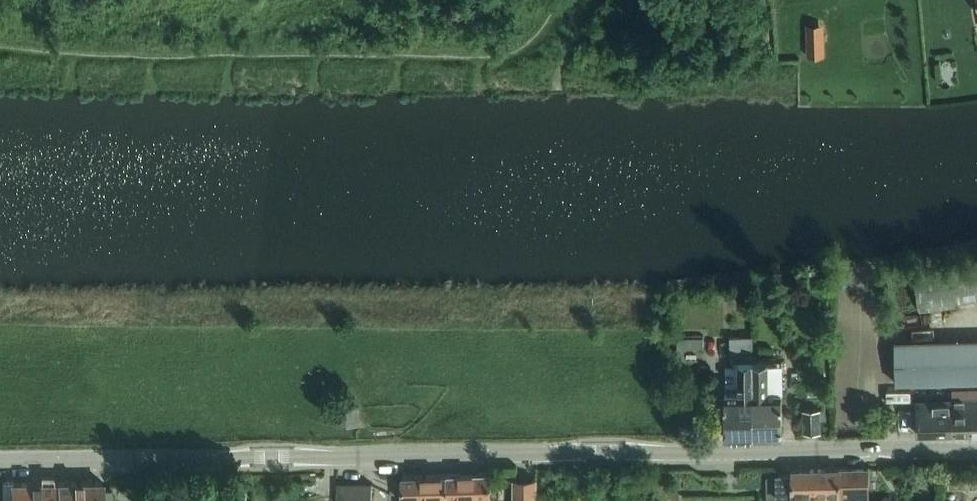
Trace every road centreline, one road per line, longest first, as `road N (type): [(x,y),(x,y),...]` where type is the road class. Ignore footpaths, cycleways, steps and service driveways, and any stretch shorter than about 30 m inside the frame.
road 1 (tertiary): [(976,444),(0,465)]

